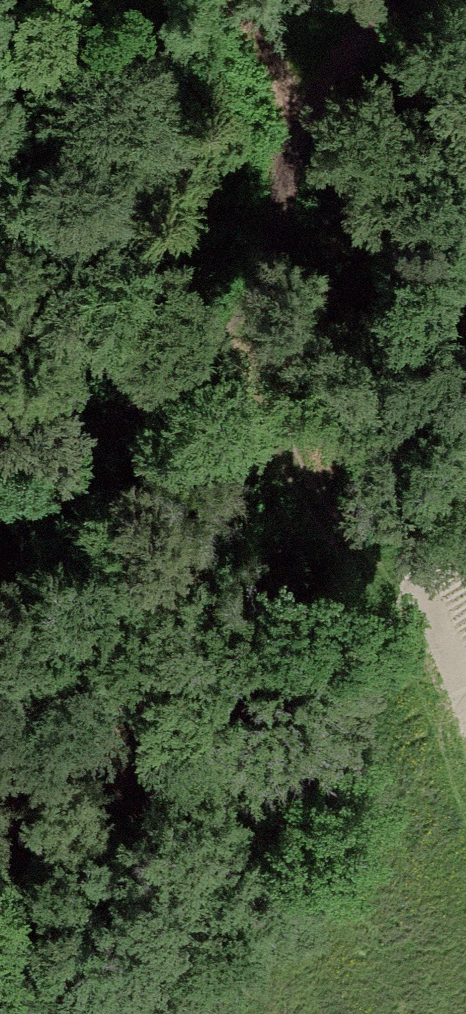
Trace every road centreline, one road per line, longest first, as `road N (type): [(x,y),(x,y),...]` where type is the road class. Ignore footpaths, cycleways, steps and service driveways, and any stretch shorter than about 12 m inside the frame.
road 1 (track): [(187,317),(375,587),(465,810)]
road 2 (track): [(101,1013),(446,760)]
road 3 (track): [(286,69),(460,0)]
road 4 (track): [(174,0),(286,69)]

